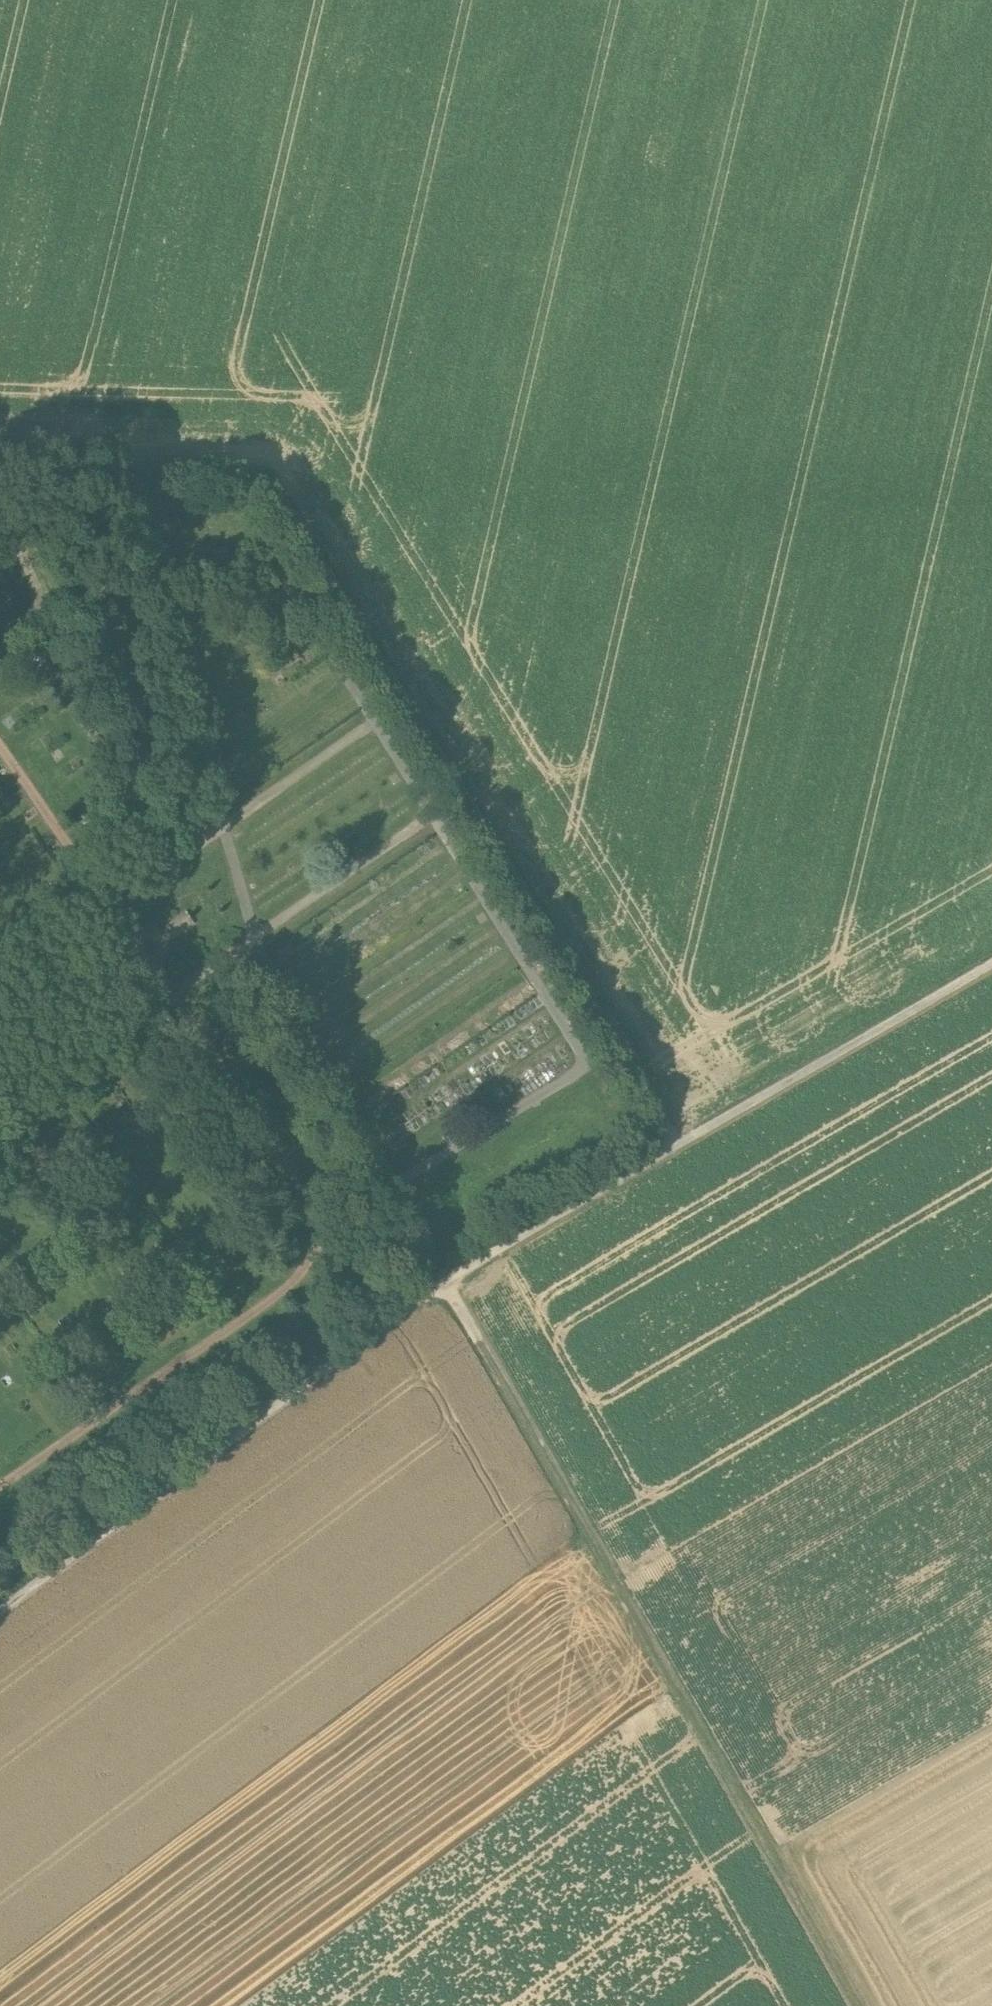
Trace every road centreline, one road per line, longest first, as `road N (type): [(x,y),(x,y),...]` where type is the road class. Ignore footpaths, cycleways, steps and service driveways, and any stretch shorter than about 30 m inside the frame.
road 1 (track): [(0,1607),(444,1282),(991,964)]
road 2 (track): [(676,1145),(329,573),(260,482),(231,470),(152,465),(0,467)]
road 3 (track): [(444,1282),(870,2005)]

